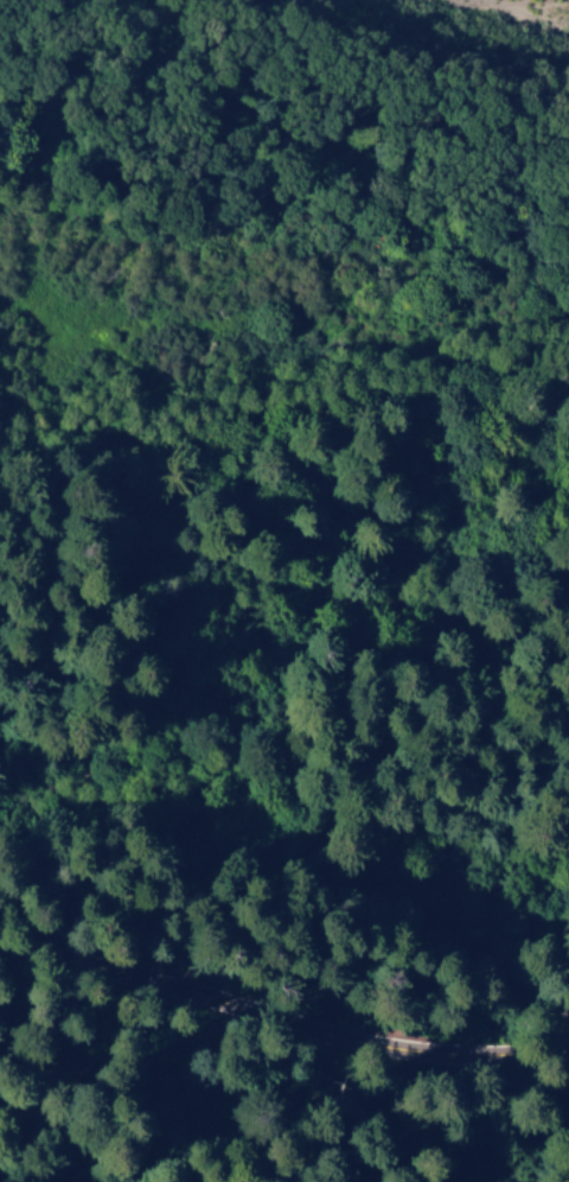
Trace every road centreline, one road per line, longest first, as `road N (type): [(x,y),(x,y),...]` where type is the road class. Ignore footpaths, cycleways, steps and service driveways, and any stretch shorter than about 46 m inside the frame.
road 1 (tertiary): [(568,1040),(524,1050),(407,1049),(262,1005),(0,943)]

